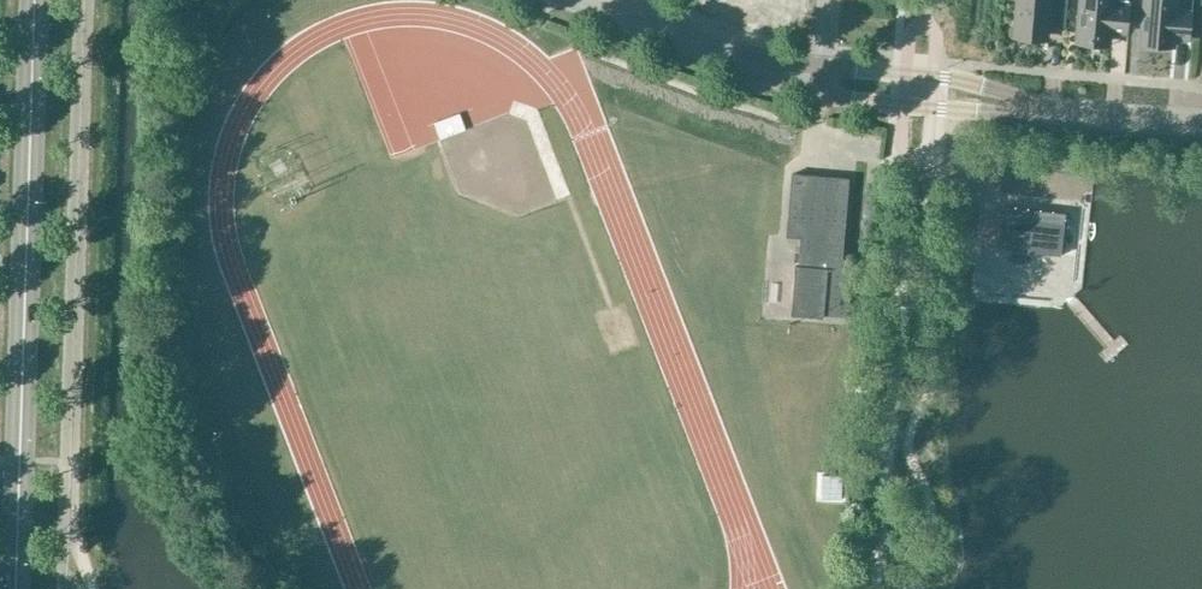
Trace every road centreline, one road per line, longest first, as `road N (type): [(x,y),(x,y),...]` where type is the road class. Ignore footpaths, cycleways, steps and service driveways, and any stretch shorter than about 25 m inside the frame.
road 1 (tertiary): [(16,588),(35,0)]
road 2 (unclassified): [(919,92),(770,68),(589,0)]
road 3 (residential): [(1201,125),(919,92)]

